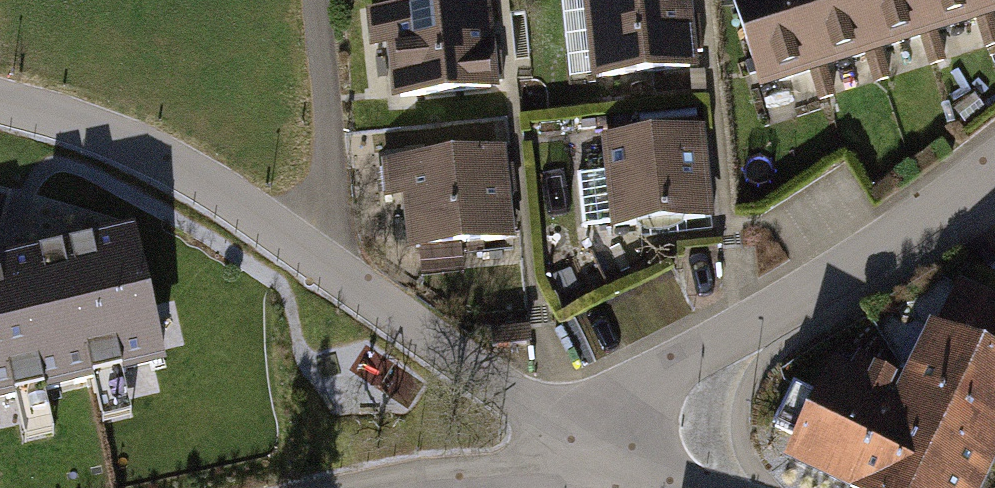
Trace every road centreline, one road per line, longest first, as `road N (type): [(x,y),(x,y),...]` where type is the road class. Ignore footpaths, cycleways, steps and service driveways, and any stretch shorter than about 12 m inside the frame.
road 1 (unclassified): [(597,446),(204,178),(94,126),(0,98)]
road 2 (residential): [(994,165),(891,240),(615,398),(597,446)]
road 3 (track): [(343,276),(314,0)]
road 4 (residential): [(597,446),(540,465),(370,487)]

